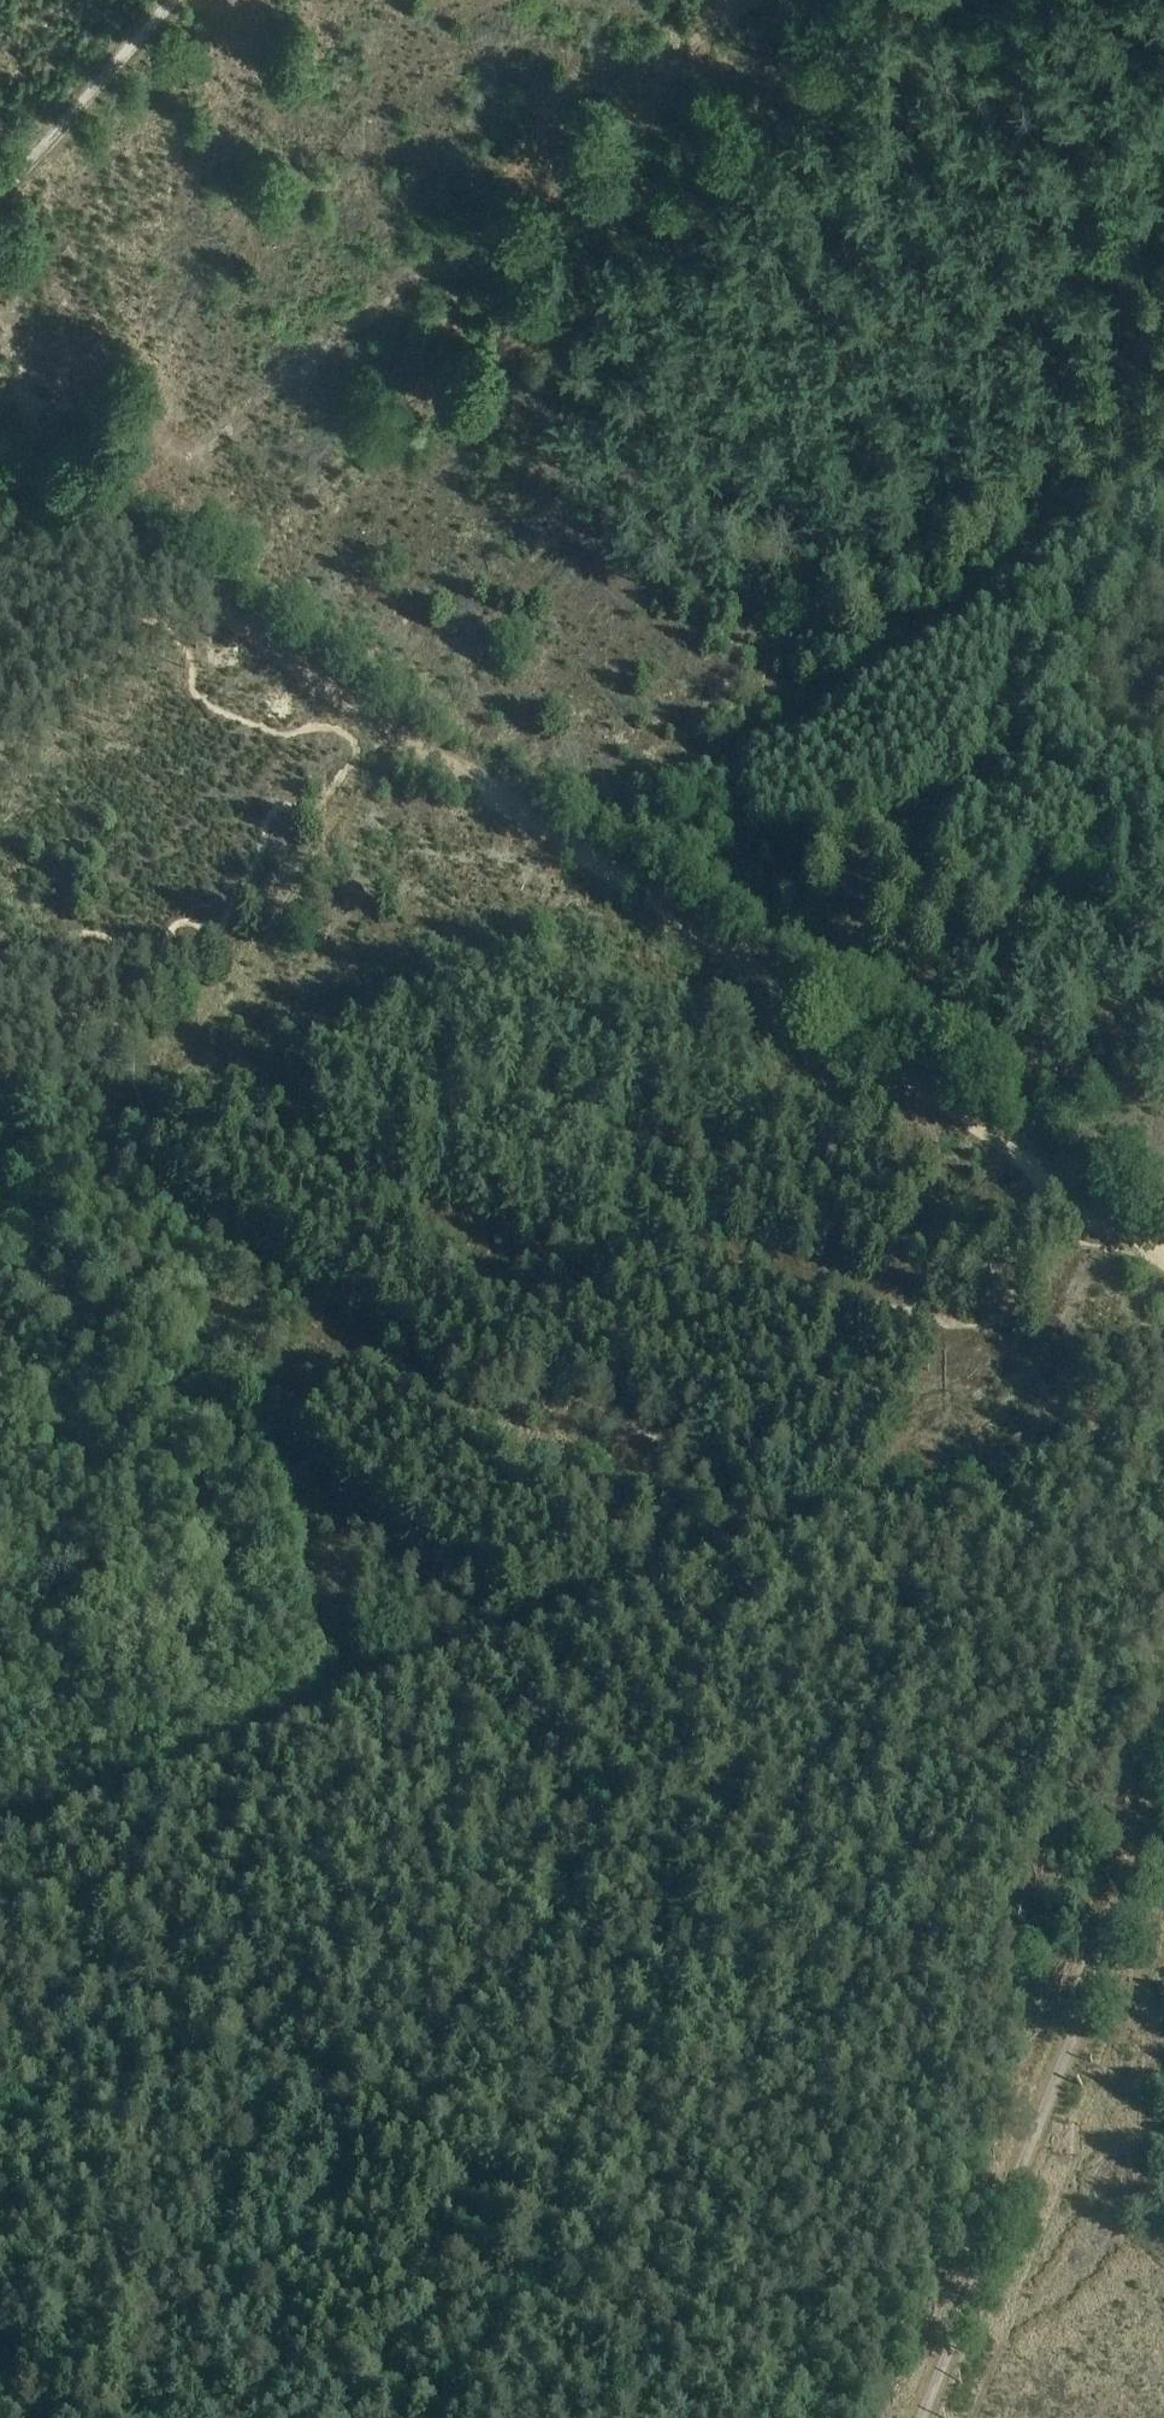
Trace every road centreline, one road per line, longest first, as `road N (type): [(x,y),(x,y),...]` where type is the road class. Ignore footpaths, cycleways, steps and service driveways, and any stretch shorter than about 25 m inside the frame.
road 1 (track): [(1141,1236),(0,454)]
road 2 (unclassified): [(920,2417),(1163,1808)]
road 3 (track): [(174,0),(0,195)]

